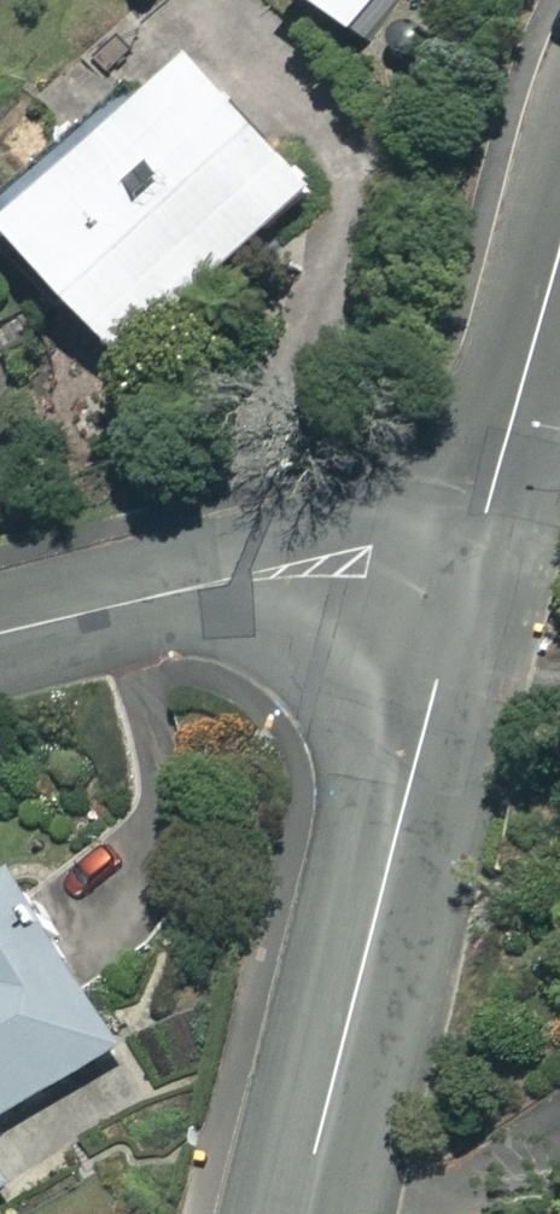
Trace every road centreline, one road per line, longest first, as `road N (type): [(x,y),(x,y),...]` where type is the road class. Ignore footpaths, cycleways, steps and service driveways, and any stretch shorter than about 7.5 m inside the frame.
road 1 (residential): [(299,1213),(472,563)]
road 2 (residential): [(472,563),(319,567),(0,634)]
road 3 (residential): [(472,563),(559,253)]

